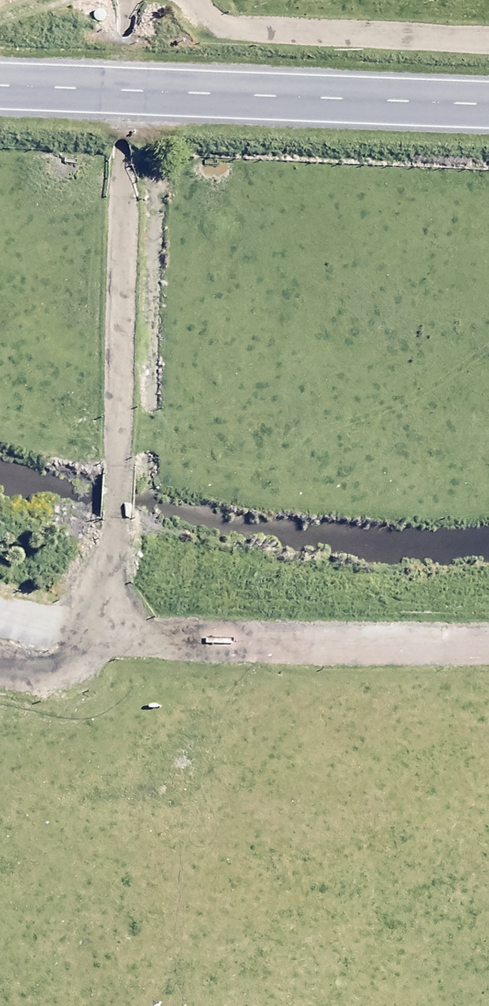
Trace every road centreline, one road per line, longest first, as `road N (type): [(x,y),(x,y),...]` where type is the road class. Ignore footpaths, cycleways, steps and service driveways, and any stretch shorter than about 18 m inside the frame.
road 1 (track): [(97,638),(118,466),(127,0)]
road 2 (trunk): [(0,87),(488,107)]
road 3 (track): [(49,628),(244,648),(488,651)]
road 4 (track): [(175,0),(226,21),(488,37)]

